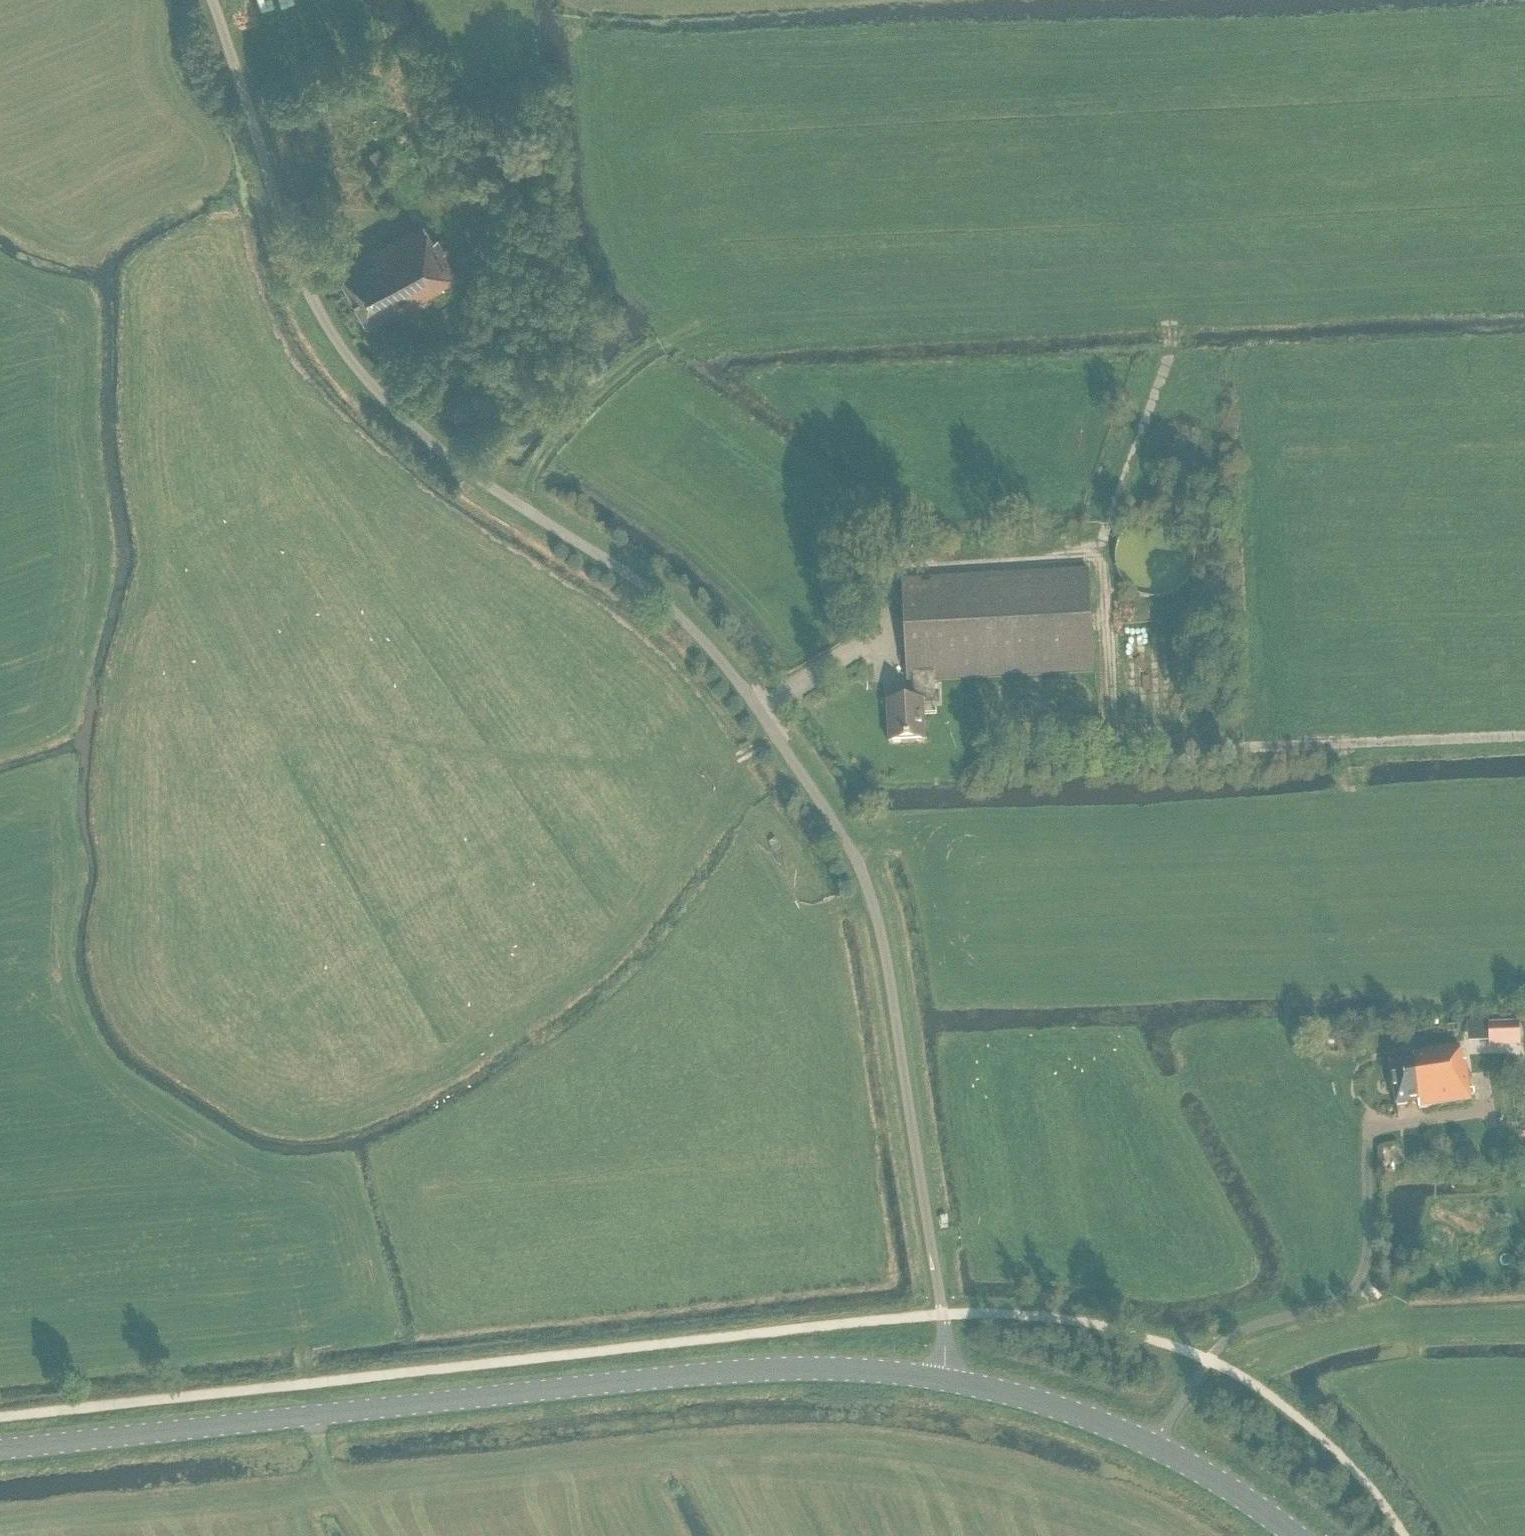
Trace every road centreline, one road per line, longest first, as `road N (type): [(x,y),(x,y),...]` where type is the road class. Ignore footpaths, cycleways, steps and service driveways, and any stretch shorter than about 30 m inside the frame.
road 1 (unclassified): [(949,1383),(884,939),(853,851),(692,621),(643,581),(475,474),(345,356),(290,247),(214,0)]
road 2 (secondary): [(0,1457),(791,1373),(949,1383)]
road 3 (secondary): [(1290,1535),(1223,1483),(1085,1421),(949,1383)]

